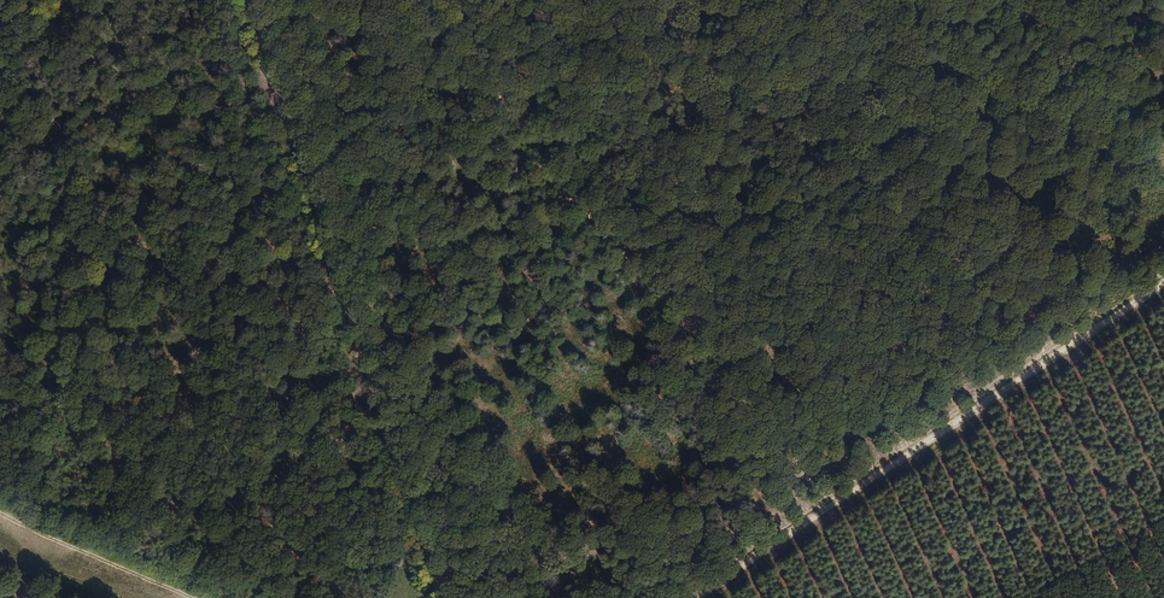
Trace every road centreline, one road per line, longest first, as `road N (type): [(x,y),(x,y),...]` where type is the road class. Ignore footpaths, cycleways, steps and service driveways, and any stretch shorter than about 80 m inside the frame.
road 1 (track): [(1163,278),(841,494),(704,597)]

